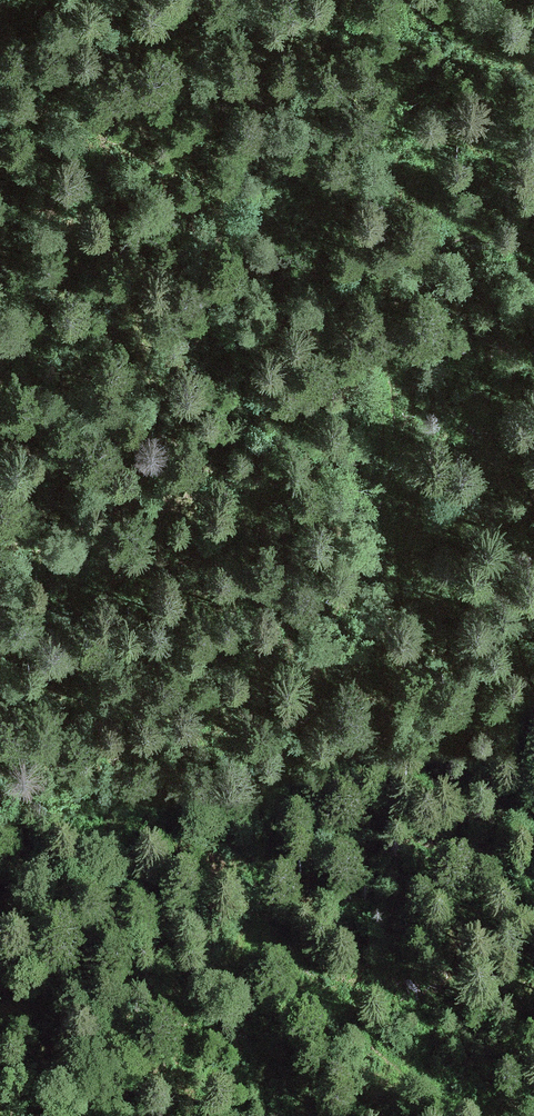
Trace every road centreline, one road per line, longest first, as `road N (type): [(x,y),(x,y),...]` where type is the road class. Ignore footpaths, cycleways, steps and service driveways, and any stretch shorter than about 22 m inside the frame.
road 1 (track): [(261,963),(295,740),(357,584),(387,476),(384,356),(392,329),(428,271),(461,246),(533,240)]
road 2 (track): [(481,1115),(414,1072),(307,977),(261,963),(0,1013)]
road 3 (track): [(439,263),(439,190),(409,110),(400,0)]

